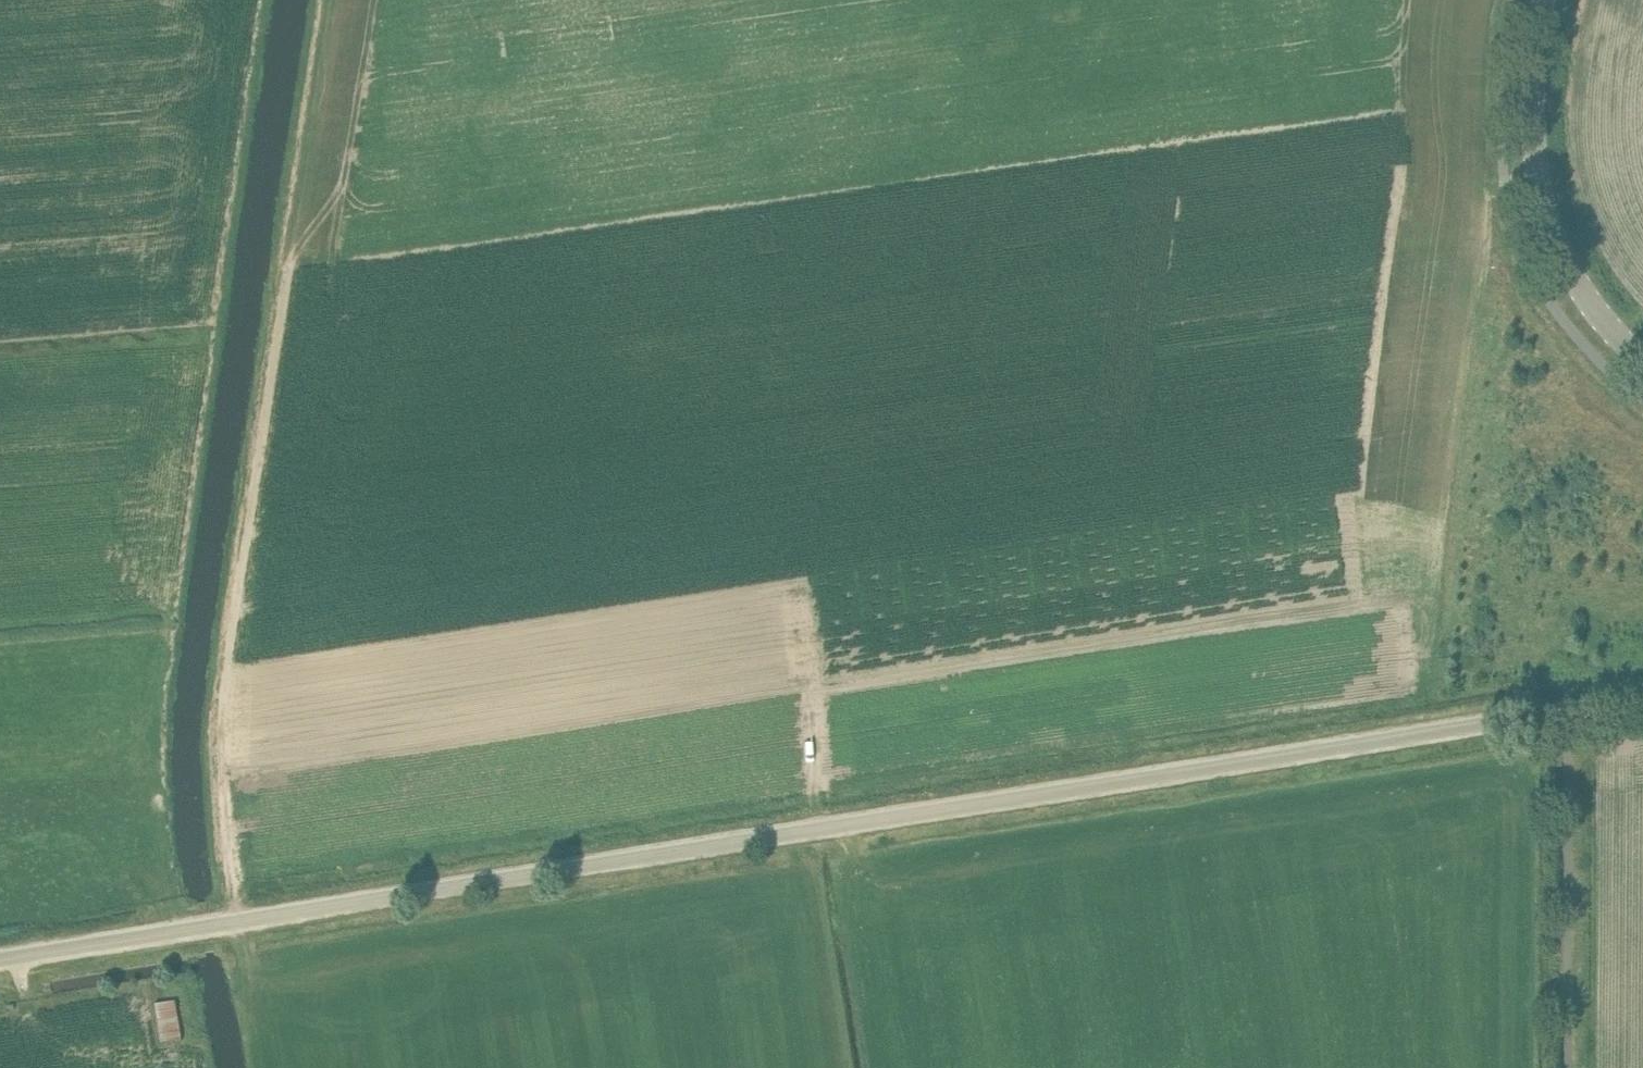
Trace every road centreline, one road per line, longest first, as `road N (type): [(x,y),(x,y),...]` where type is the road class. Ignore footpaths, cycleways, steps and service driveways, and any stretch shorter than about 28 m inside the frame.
road 1 (unclassified): [(0,960),(1642,700)]
road 2 (secondary): [(1642,359),(1567,260),(1541,196),(1534,124),(1546,0)]

